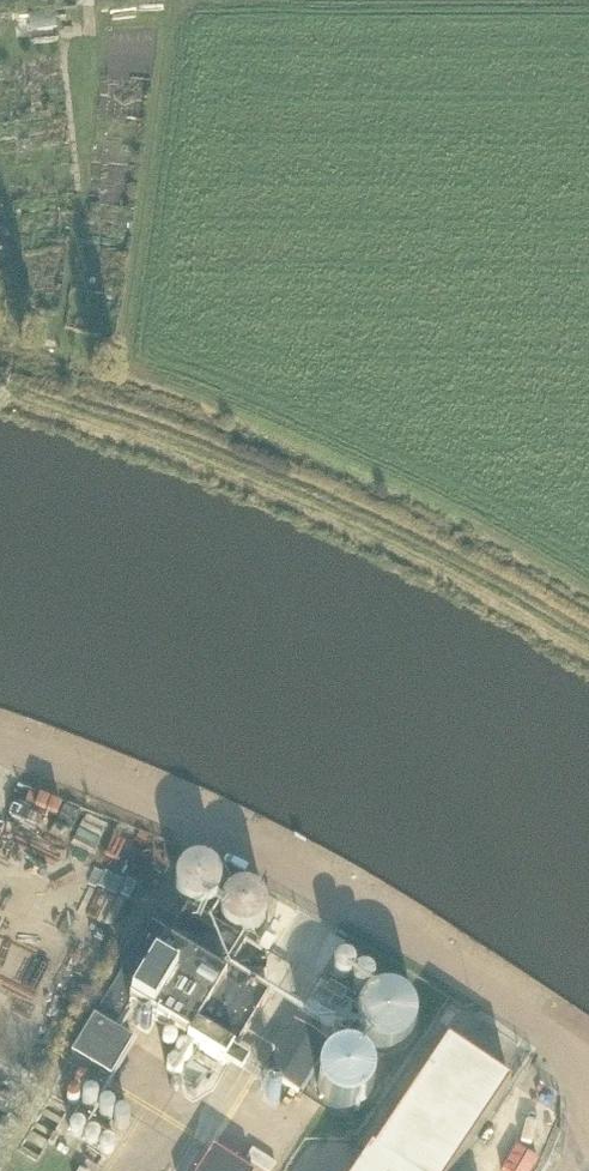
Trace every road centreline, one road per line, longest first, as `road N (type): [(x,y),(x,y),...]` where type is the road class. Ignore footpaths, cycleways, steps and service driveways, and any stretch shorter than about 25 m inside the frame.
road 1 (unclassified): [(588,1063),(328,892),(159,809),(0,747)]

